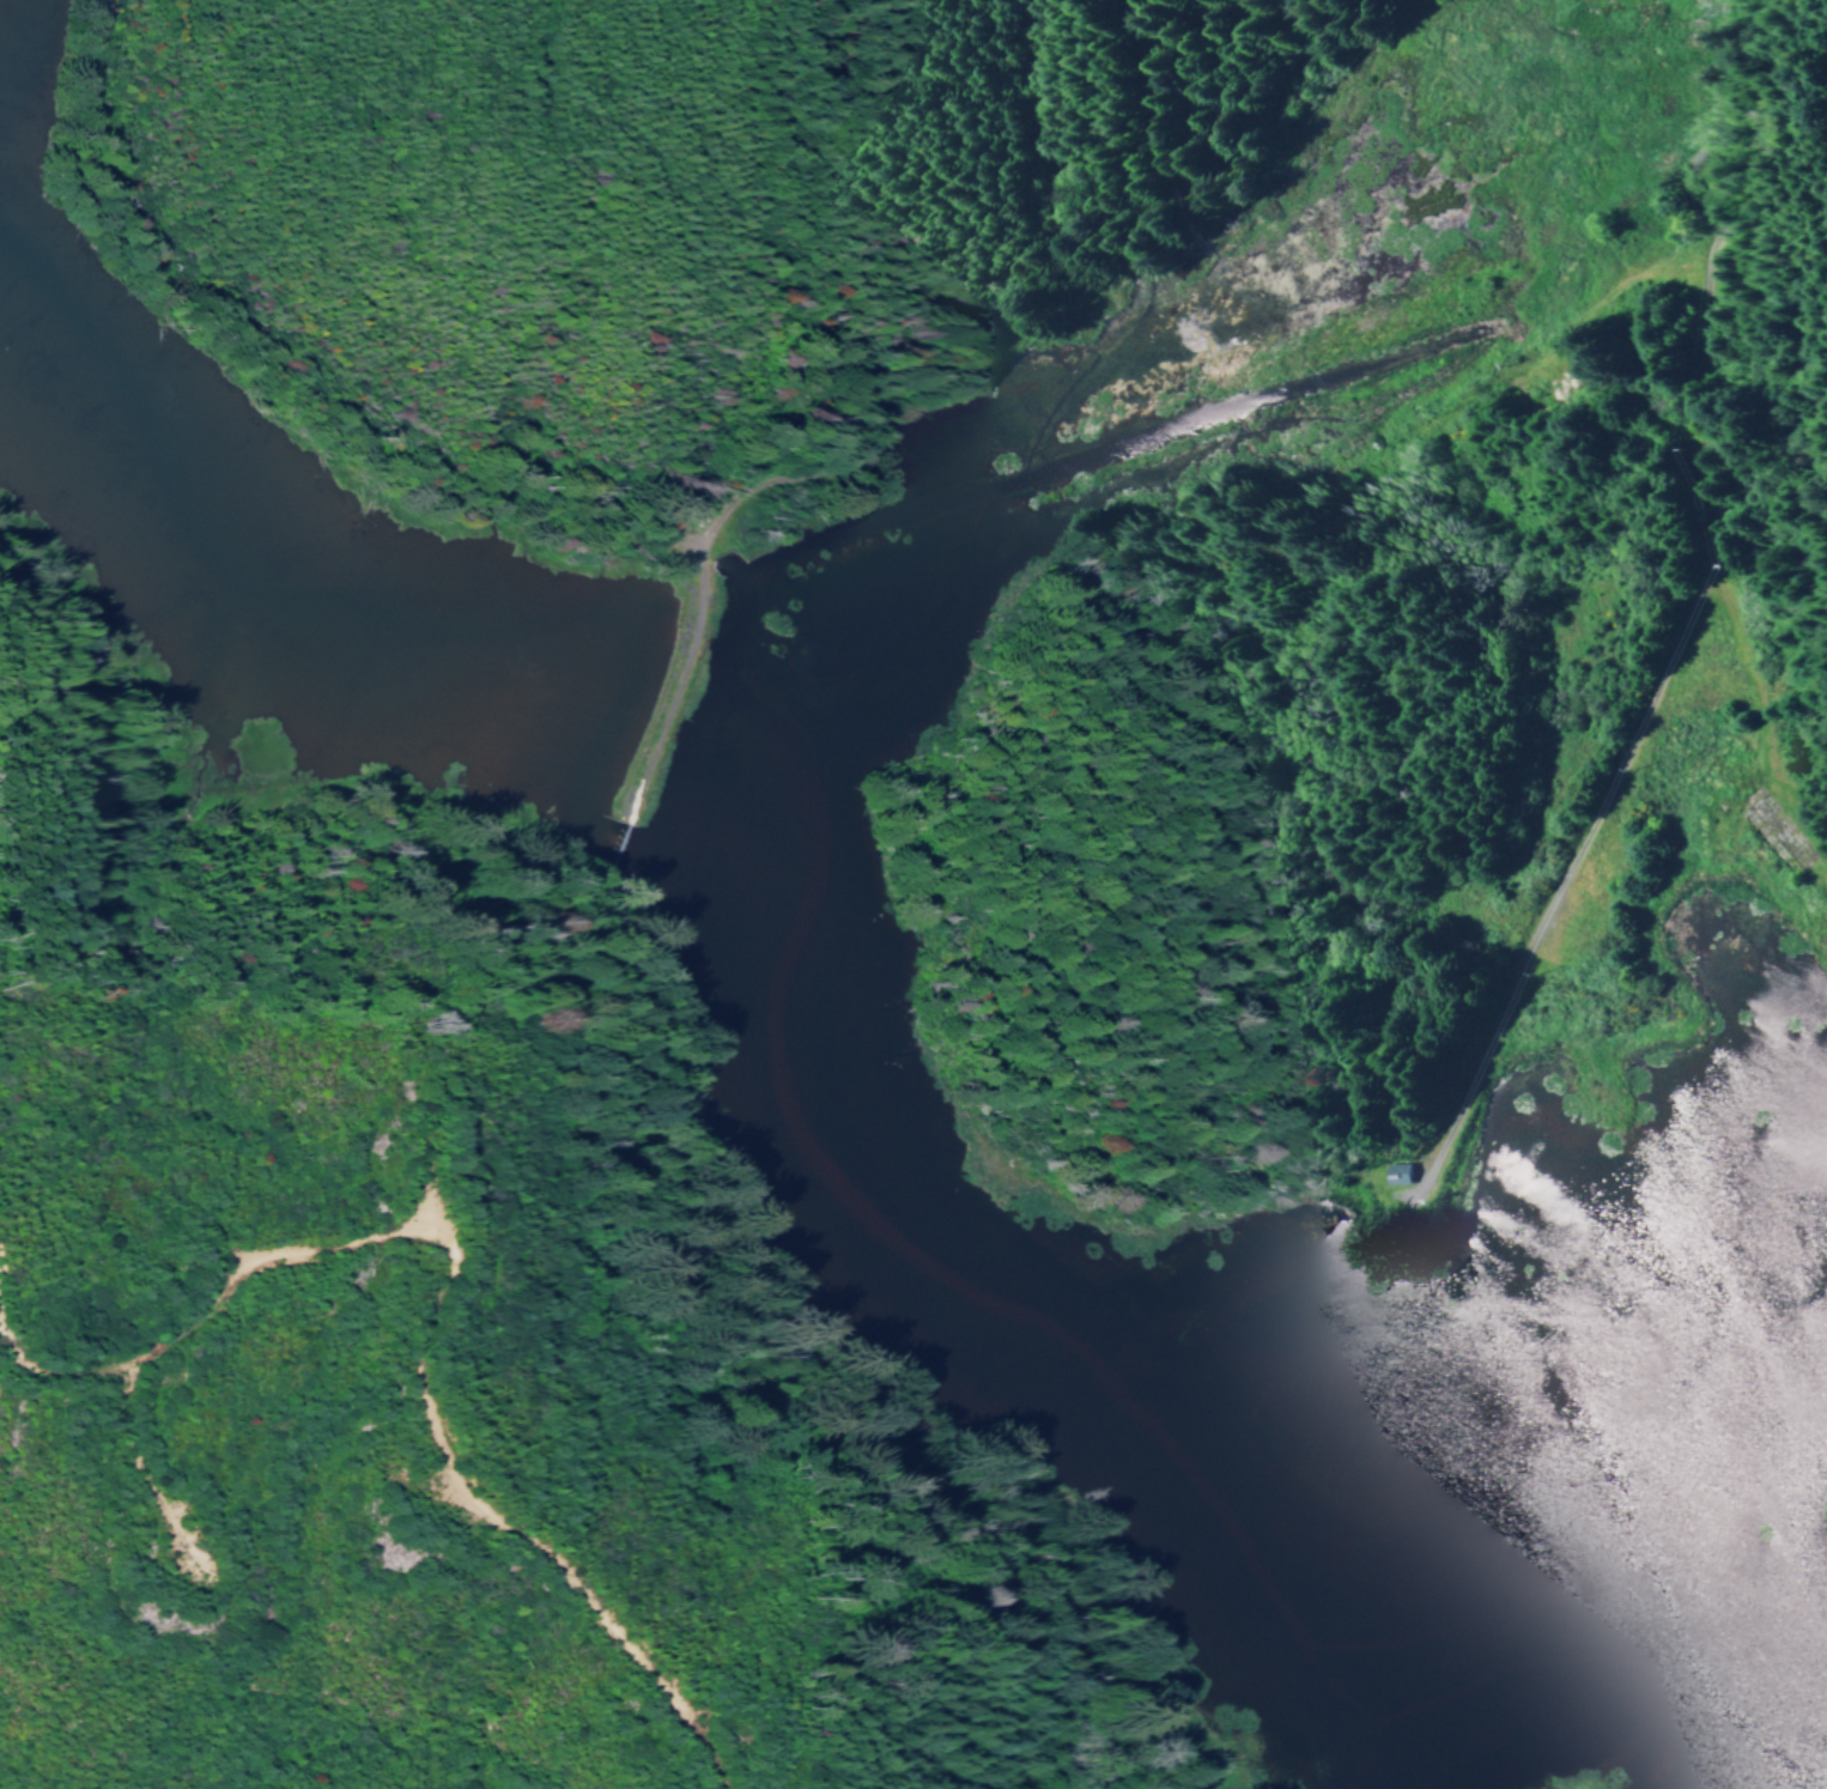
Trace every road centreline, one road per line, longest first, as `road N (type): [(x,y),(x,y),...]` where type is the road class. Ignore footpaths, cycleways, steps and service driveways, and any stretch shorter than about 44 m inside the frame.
road 1 (residential): [(1706,560),(1686,407),(1710,0)]

